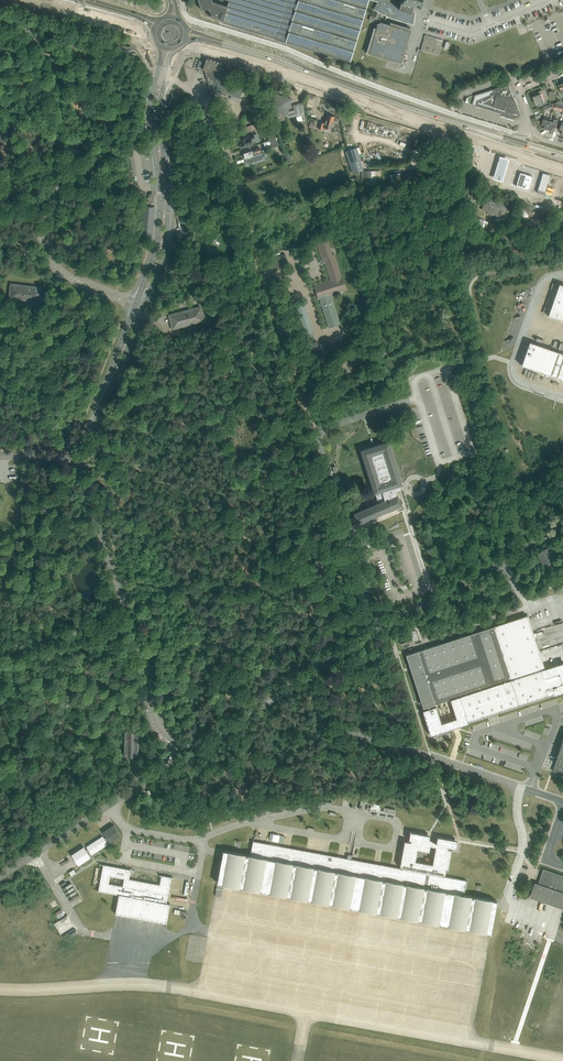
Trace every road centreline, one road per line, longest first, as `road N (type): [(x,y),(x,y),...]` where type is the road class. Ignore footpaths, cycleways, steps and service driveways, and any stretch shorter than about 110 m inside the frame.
road 1 (primary): [(175,41),(562,169)]
road 2 (primary): [(514,141),(177,28)]
road 3 (unclassified): [(562,529),(272,701)]
road 4 (unclassified): [(562,802),(307,721),(272,701)]
road 5 (unclassified): [(0,19),(37,33),(60,81),(52,256),(62,275),(77,281)]
road 6 (unclassified): [(174,741),(153,722),(78,460)]
road 7 (unclassified): [(143,307),(166,228),(159,125),(166,76)]
road 8 (unclassified): [(158,75),(150,110),(158,235),(137,301)]
road 9 (unclassified): [(174,741),(141,785),(0,878)]
road 10 (residential): [(166,76),(191,93),(214,124),(256,247)]
road 11 (primary): [(31,0),(164,38)]

